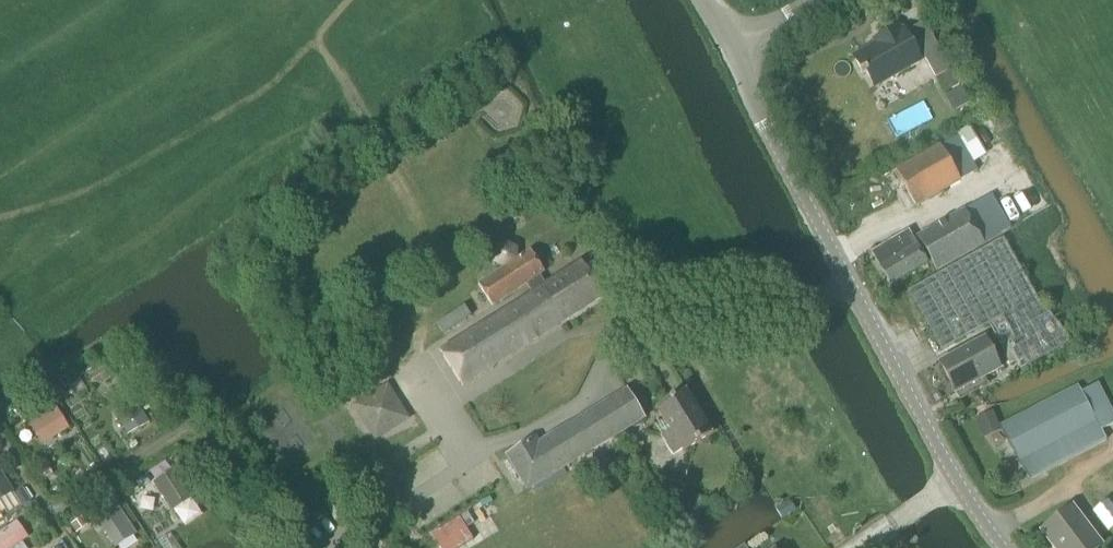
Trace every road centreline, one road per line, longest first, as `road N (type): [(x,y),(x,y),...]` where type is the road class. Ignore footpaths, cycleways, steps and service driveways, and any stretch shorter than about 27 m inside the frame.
road 1 (residential): [(1008,547),(960,484),(848,286),(732,52)]
road 2 (track): [(281,547),(196,423),(61,508),(0,442)]

